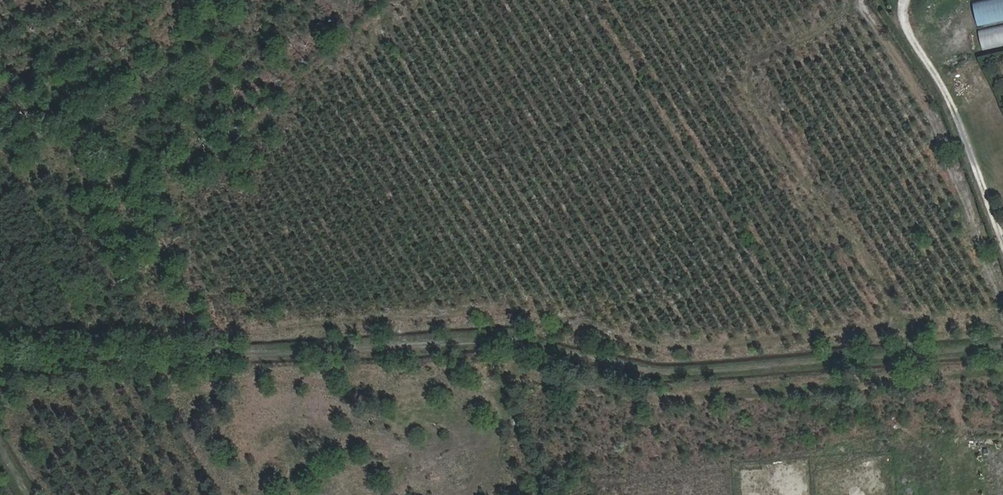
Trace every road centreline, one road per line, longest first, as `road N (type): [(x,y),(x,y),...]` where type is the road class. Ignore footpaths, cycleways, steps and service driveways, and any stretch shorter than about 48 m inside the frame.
road 1 (track): [(1002,346),(675,373),(515,338),(0,366)]

